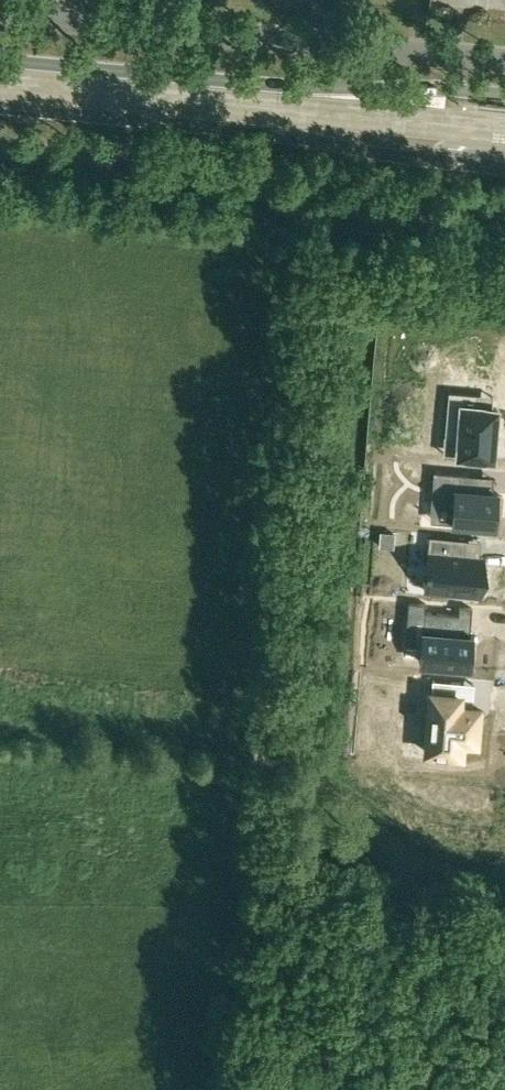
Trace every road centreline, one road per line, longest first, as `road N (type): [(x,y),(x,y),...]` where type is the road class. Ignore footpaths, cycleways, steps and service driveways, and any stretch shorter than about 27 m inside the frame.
road 1 (unclassified): [(0,150),(116,161),(384,216),(504,232)]
road 2 (primary): [(0,107),(297,136),(504,167)]
road 3 (unclassified): [(504,62),(0,15)]
road 4 (primary): [(504,95),(0,60)]

